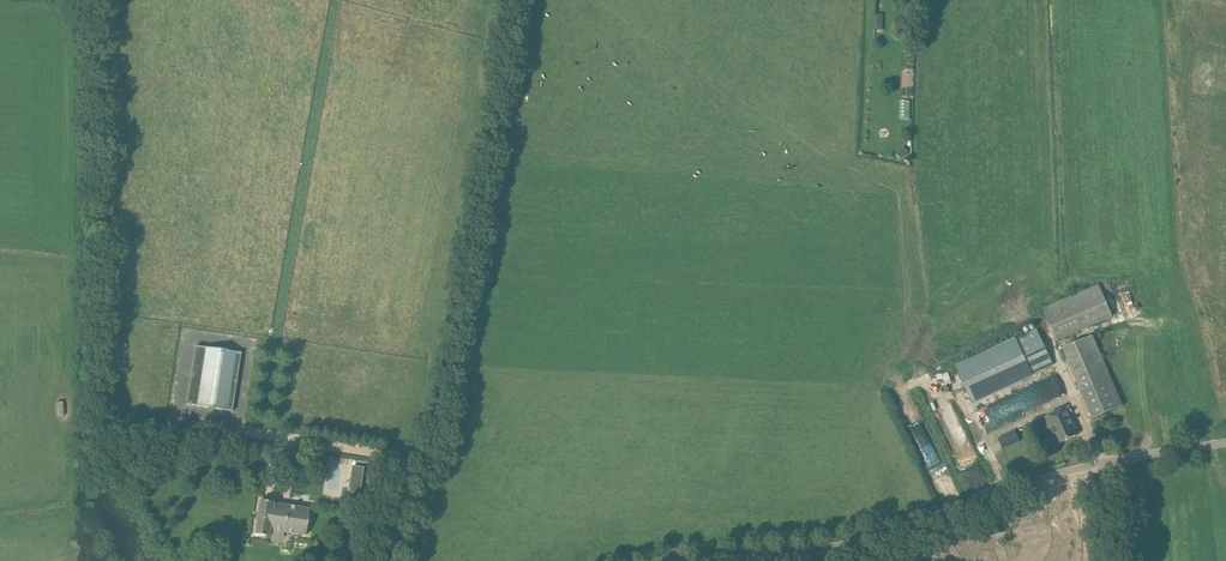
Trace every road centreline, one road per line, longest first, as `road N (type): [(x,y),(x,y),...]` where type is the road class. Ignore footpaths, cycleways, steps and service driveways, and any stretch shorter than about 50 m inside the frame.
road 1 (unclassified): [(691,560),(829,548),(1109,461),(1225,443)]

